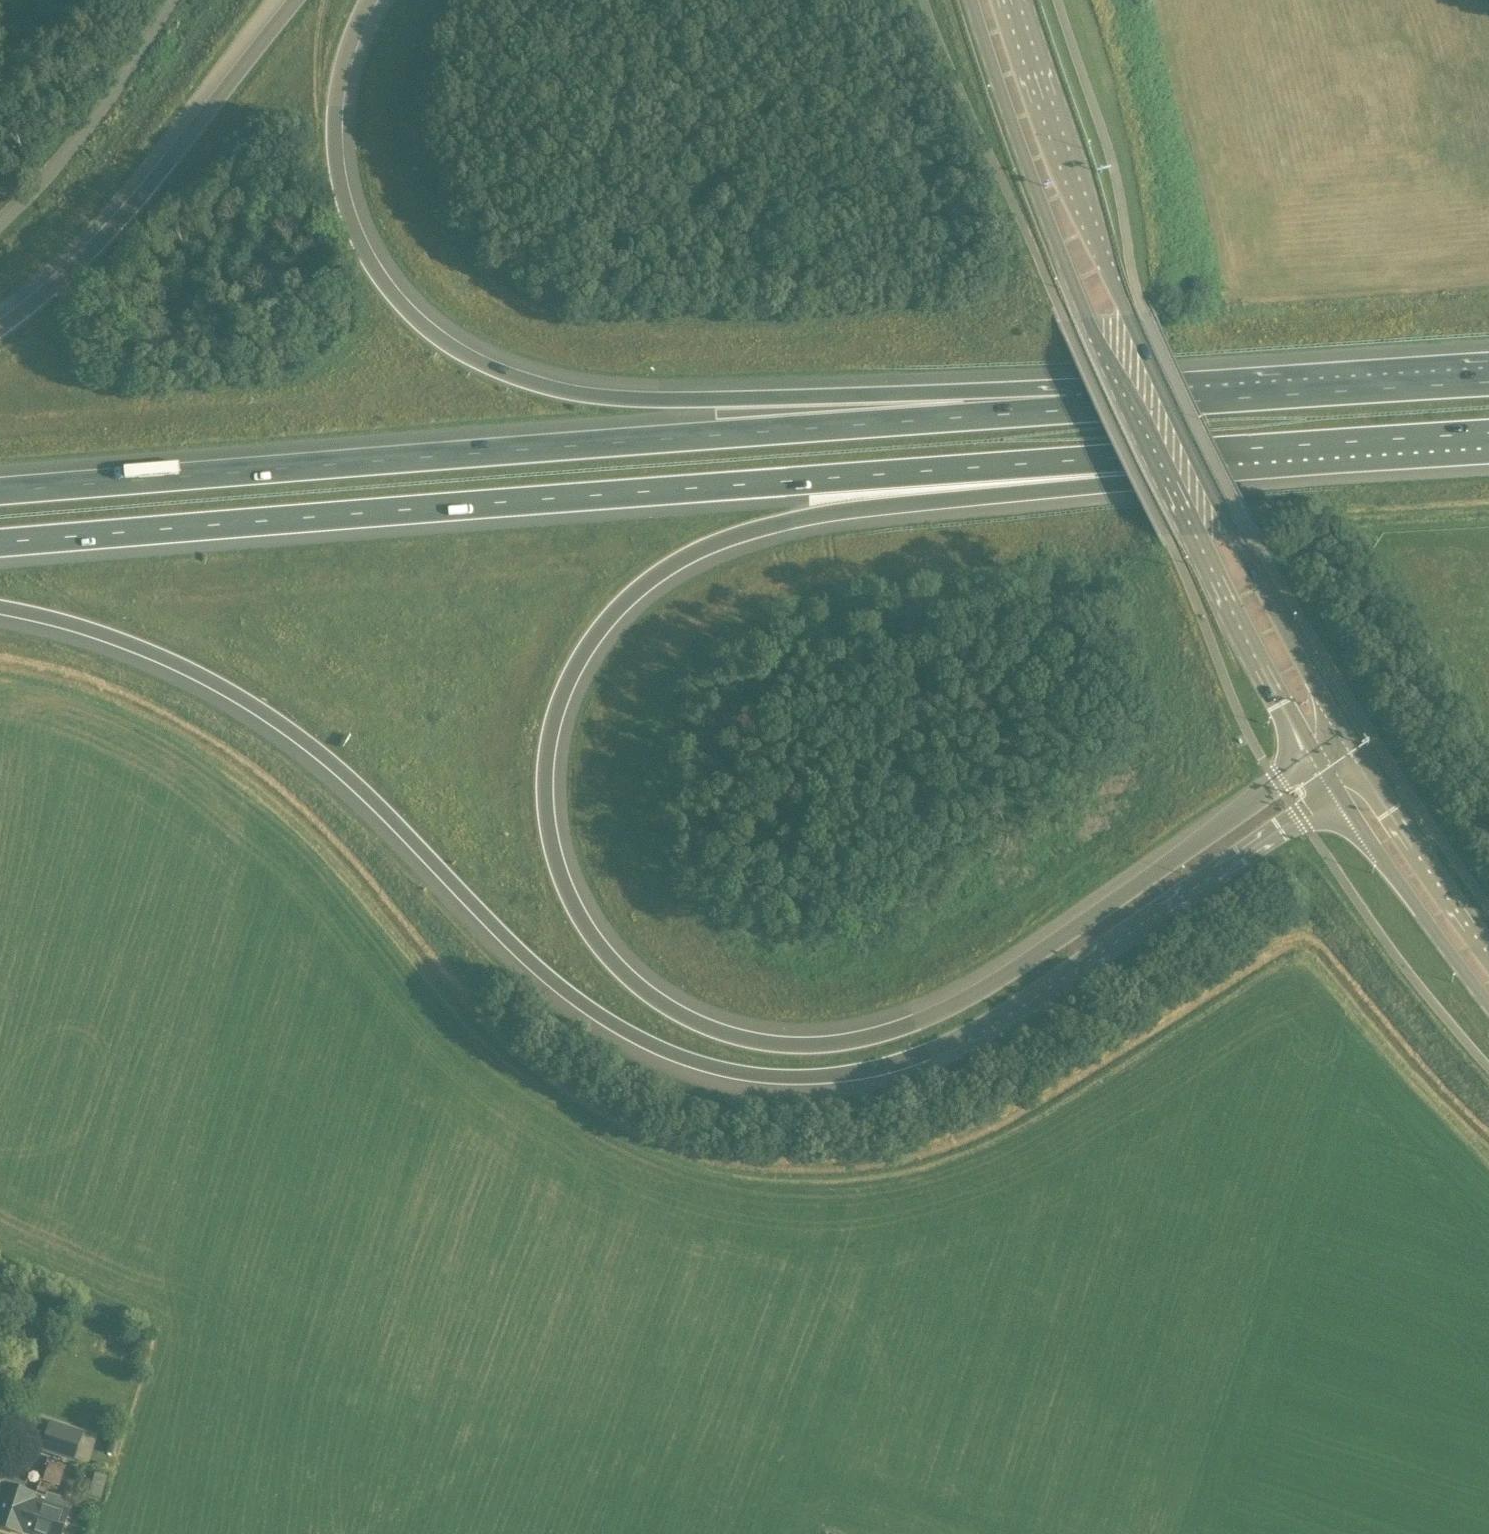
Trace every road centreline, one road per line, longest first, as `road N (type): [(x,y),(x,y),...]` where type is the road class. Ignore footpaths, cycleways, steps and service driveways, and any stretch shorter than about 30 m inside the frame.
road 1 (motorway): [(1319,758),(928,1022),(865,1040),(785,1050),(724,1037),(672,1011),(597,941),(560,870),(548,808),(556,728),(580,665),(654,577),(705,550),(829,518),(1110,485),(1258,449)]
road 2 (motorway): [(0,609),(172,659),(236,689),(347,773),(511,940),(600,1014),(675,1063),(730,1077),(802,1084),(912,1063),(1009,1015),(1339,794)]
road 3 (motorway): [(0,547),(1258,449)]
road 4 (motorway): [(1070,411),(327,458),(0,490)]
road 5 (motorway): [(1070,411),(872,394),(624,401),(499,372),(441,340),(393,296),(357,246),(341,192),(333,143),(338,89),(371,0)]
road 6 (secondary): [(1360,759),(1131,320),(1082,206),(1011,0)]
road 7 (secondary): [(971,0),(1108,365),(1319,758)]
road 8 (motorway): [(303,0),(140,199),(0,332)]
road 9 (motorway): [(1488,380),(1070,411)]
road 10 (unclassified): [(0,218),(51,166),(166,0)]
road 11 (secondary): [(1339,794),(1488,1003)]
road 12 (motorway): [(1258,449),(1488,434)]
road 13 (secondary): [(1488,948),(1360,759)]

